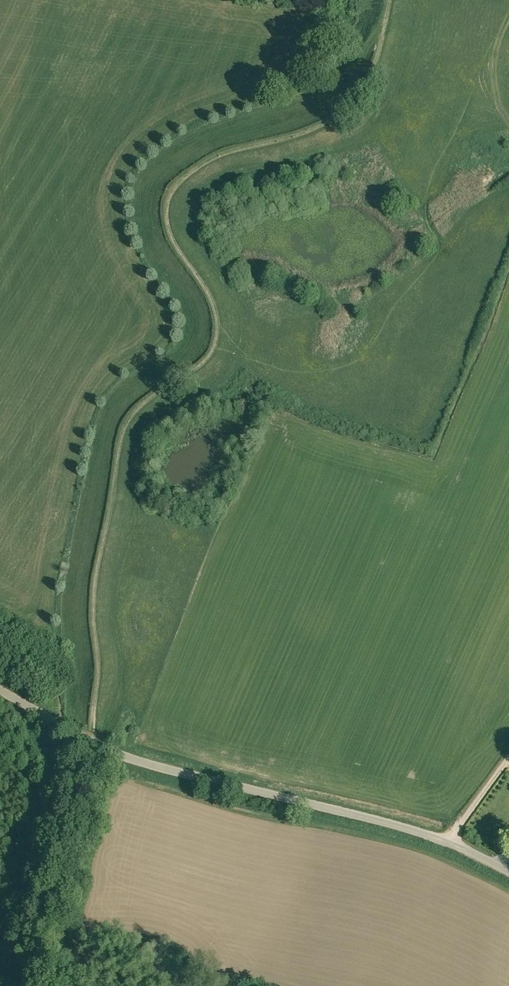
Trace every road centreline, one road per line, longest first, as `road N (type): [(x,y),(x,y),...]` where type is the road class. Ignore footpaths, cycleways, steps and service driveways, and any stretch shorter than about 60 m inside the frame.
road 1 (unclassified): [(508,874),(394,825),(126,758),(0,692)]

